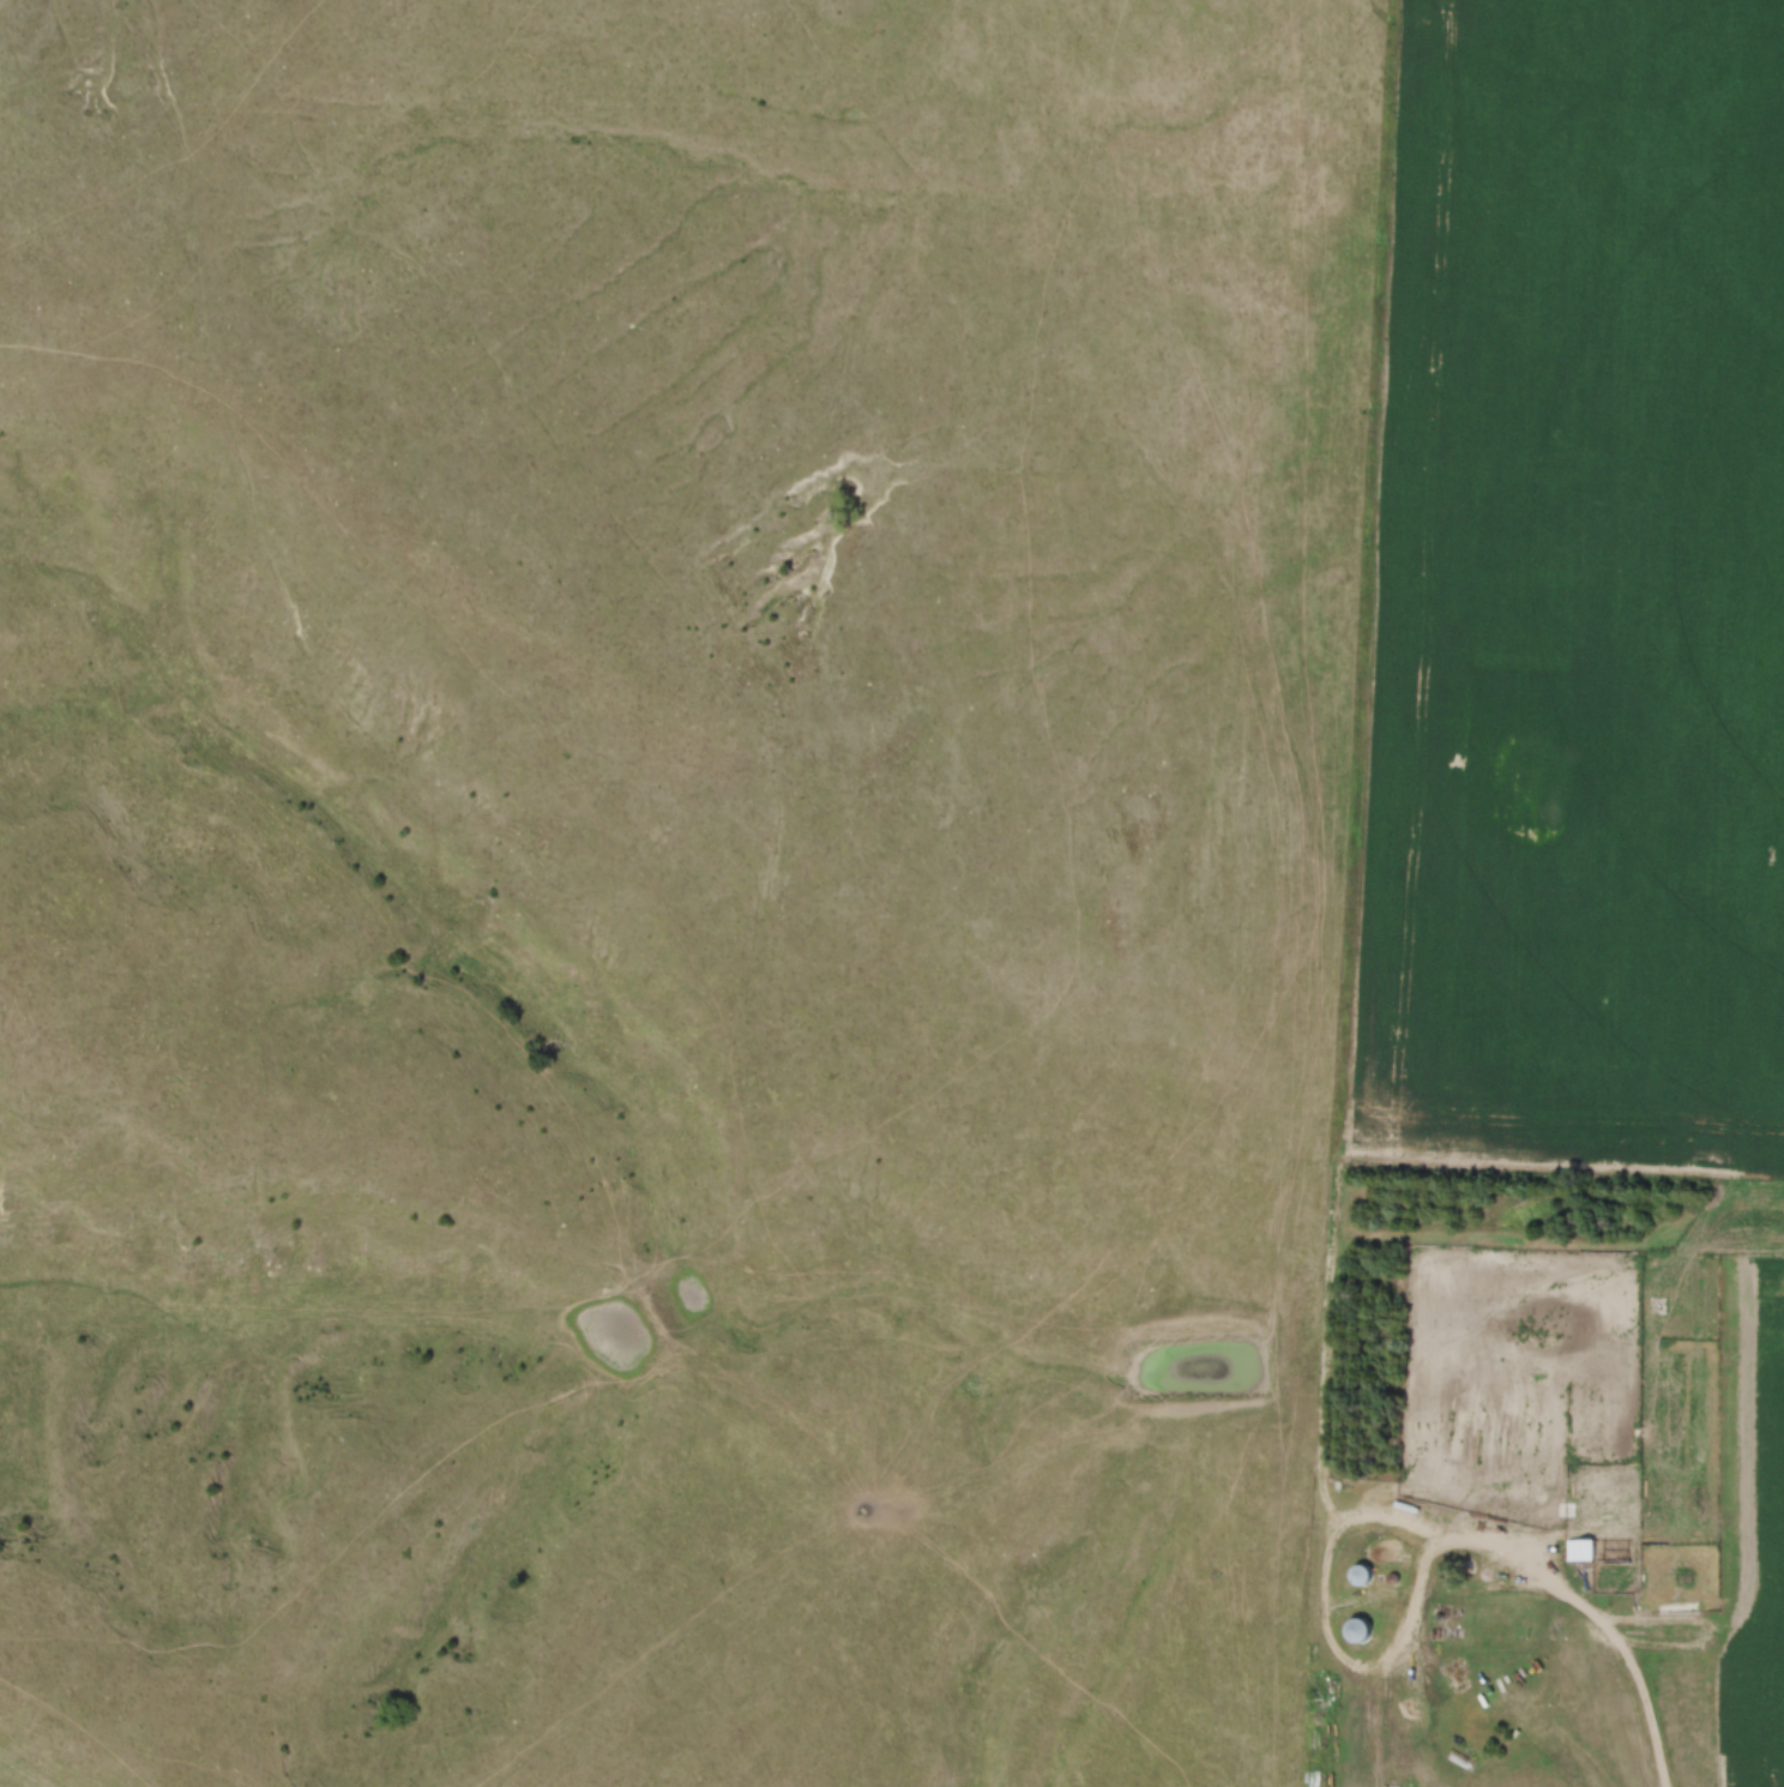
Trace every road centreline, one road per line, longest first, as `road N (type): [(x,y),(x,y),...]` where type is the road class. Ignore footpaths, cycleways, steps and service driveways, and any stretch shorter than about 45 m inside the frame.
road 1 (residential): [(1585,1601),(1609,1618),(1637,1657),(1671,1786)]

